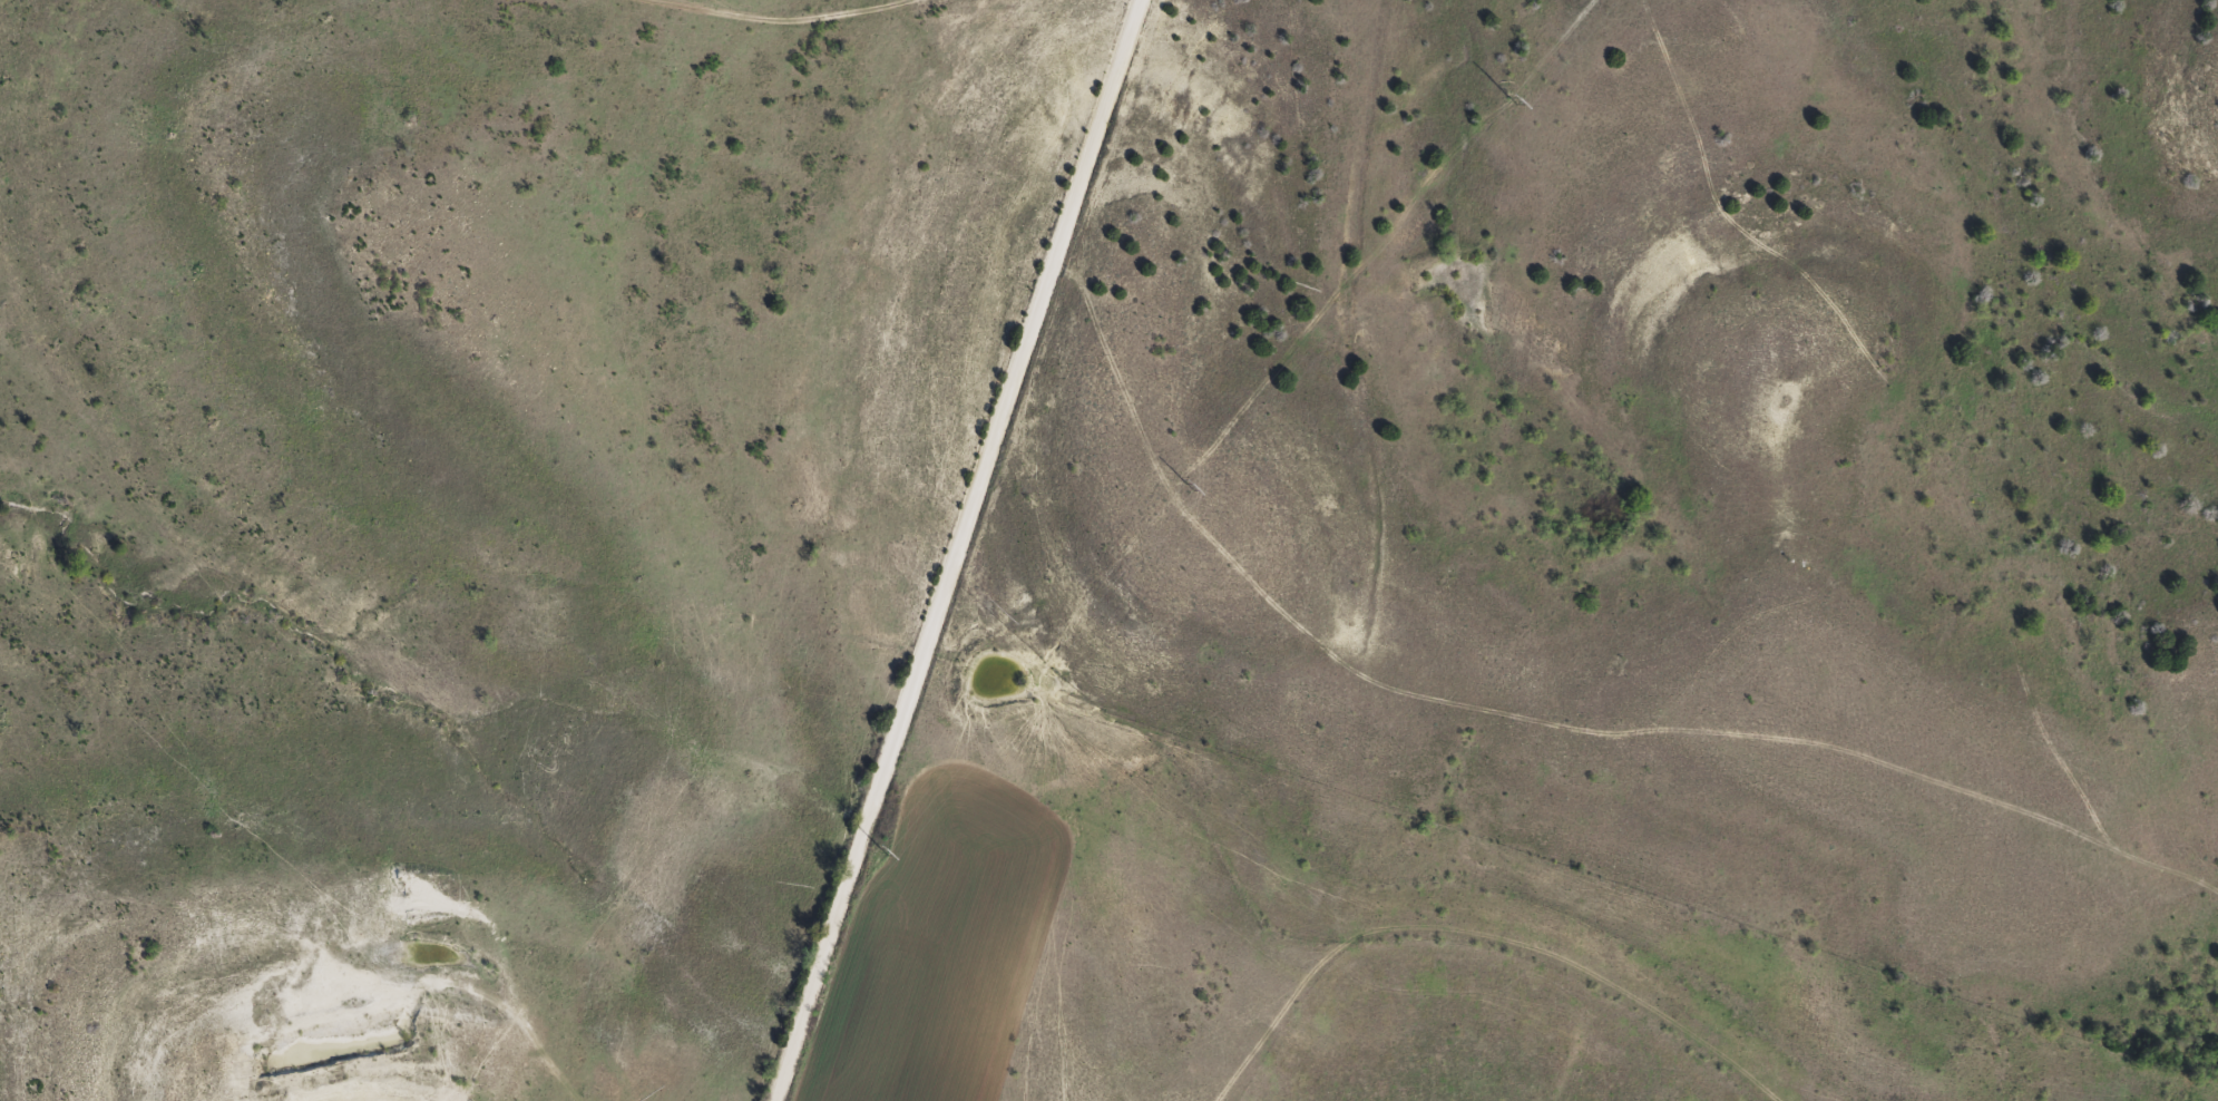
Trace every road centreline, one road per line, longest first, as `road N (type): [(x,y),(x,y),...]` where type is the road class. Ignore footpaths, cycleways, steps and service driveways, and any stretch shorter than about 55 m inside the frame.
road 1 (residential): [(774,1100),(1138,0)]

